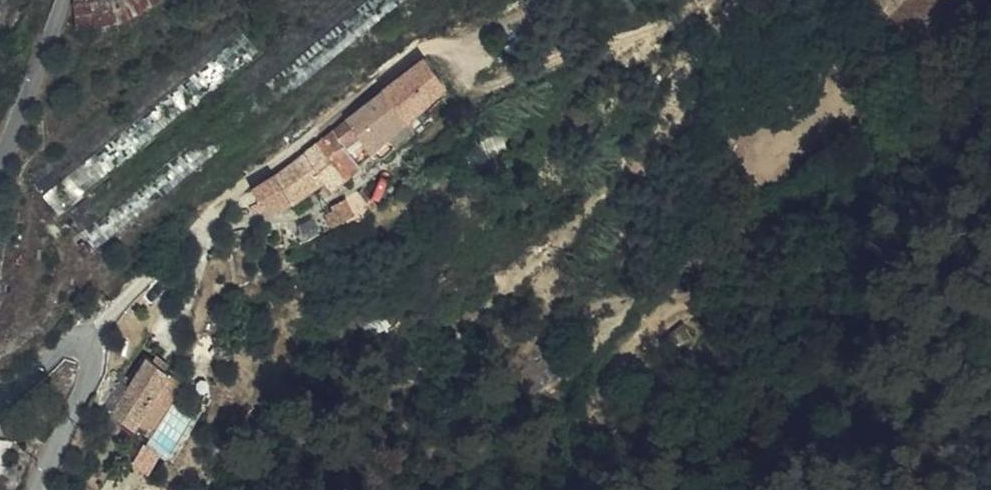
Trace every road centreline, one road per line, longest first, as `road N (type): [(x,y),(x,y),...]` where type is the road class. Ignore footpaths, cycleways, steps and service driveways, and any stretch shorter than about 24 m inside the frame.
road 1 (unclassified): [(0,400),(59,360),(81,358),(94,374),(92,398),(40,489)]
road 2 (unclassified): [(69,0),(0,162)]

